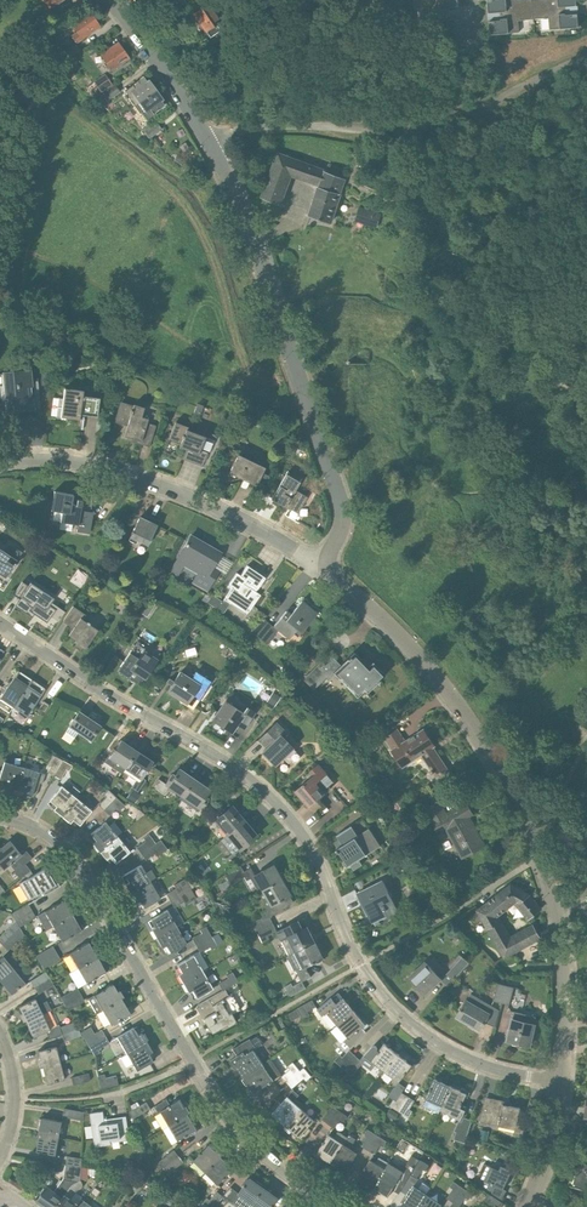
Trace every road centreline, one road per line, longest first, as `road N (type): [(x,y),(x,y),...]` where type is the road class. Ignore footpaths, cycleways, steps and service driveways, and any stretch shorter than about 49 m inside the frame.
road 1 (residential): [(562,1081),(489,1068),(418,1031),(361,968),(310,845),(273,800),(212,751),(0,622)]
road 2 (residential): [(0,815),(48,831),(76,856),(231,1124),(267,1161),(338,1206)]
road 3 (residential): [(329,573),(342,516),(240,203),(207,143)]
road 4 (residential): [(551,890),(465,725),(410,646),(329,573)]
road 5 (track): [(233,133),(320,123),(443,125),(586,59)]
road 6 (residential): [(329,573),(233,514),(134,474),(67,460),(0,463)]
road 7 (residential): [(562,1081),(565,988),(551,890)]
road 8 (residential): [(207,143),(109,0)]
road 9 (residential): [(529,1206),(547,1168),(562,1081)]
road 10 (residential): [(0,1038),(15,1099),(0,1160)]
road 11 (track): [(536,855),(586,741)]

